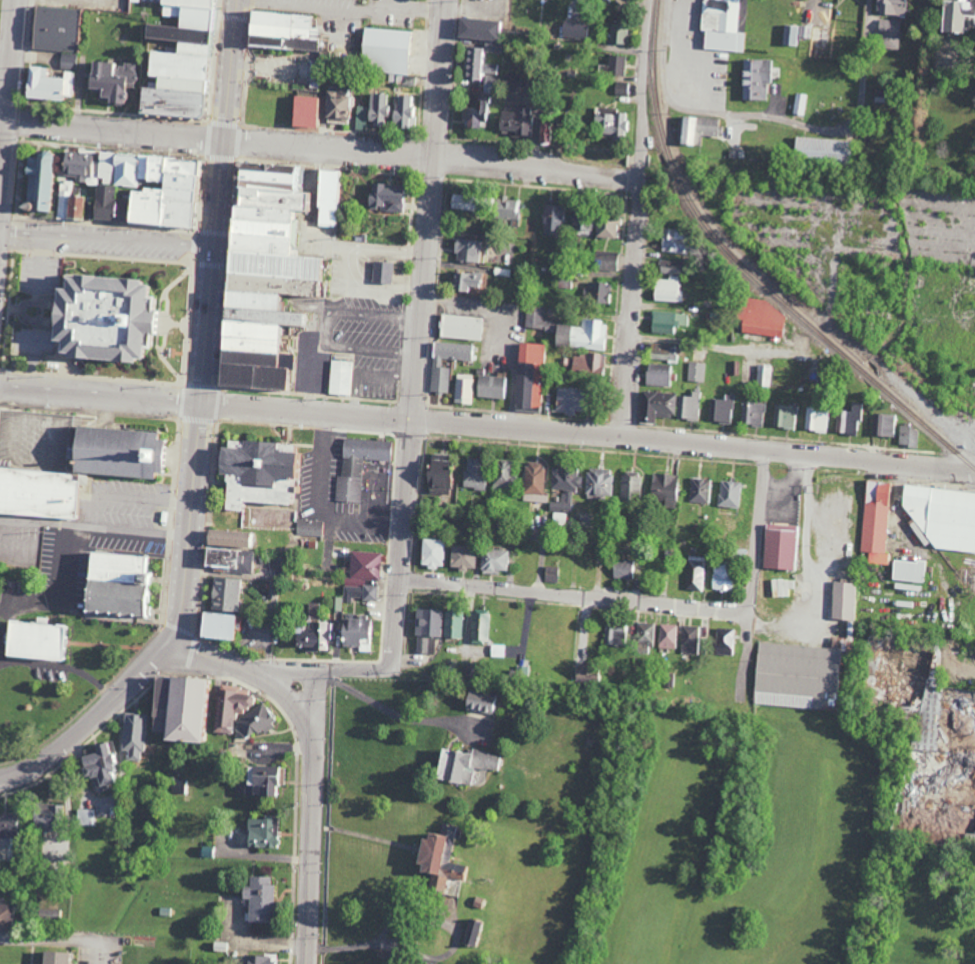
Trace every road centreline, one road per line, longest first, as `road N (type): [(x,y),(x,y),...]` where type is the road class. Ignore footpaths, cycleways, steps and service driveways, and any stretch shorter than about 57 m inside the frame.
road 1 (residential): [(974,471),(200,404)]
road 2 (residential): [(181,638),(237,0)]
road 3 (residential): [(401,579),(445,0)]
road 4 (residential): [(622,437),(647,0)]
road 5 (residential): [(641,179),(225,135)]
road 6 (residential): [(401,579),(752,613)]
road 7 (residential): [(401,579),(396,645),(384,666),(253,669),(181,638)]
road 8 (residential): [(311,963),(319,669)]
road 9 (residential): [(0,779),(68,744),(181,638)]
road 10 (residential): [(225,135),(0,118)]
road 11 (residential): [(215,247),(0,232)]
road 12 (residential): [(0,209),(19,0)]
road 13 (residential): [(200,404),(0,387)]
road 14 (residential): [(752,613),(769,450)]

